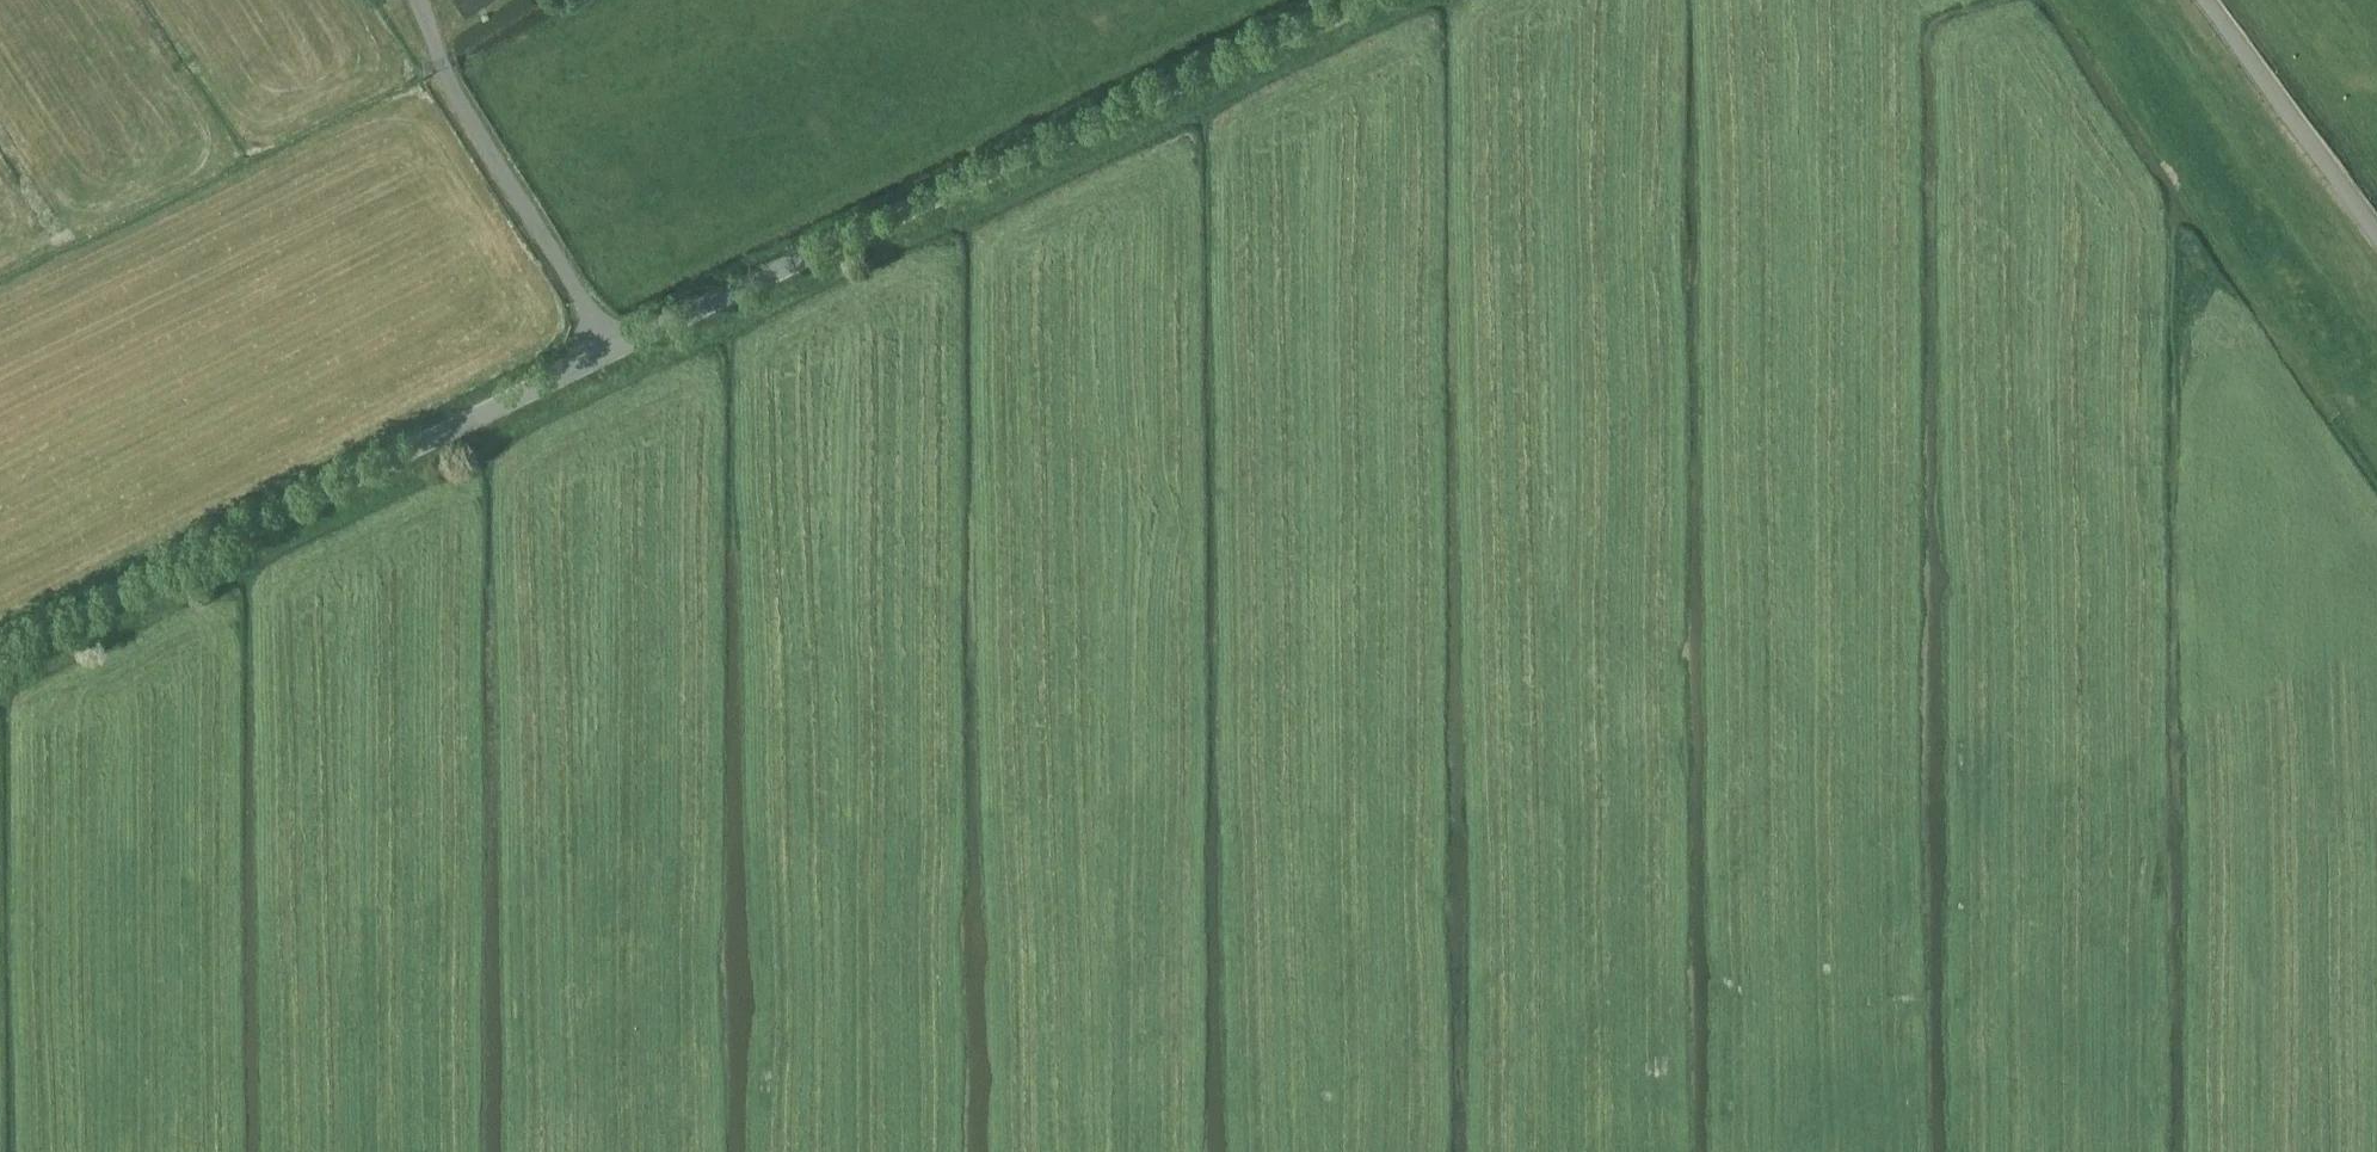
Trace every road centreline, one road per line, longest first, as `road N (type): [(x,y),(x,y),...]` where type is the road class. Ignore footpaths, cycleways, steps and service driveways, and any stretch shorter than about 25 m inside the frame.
road 1 (unclassified): [(0,658),(831,242),(1346,0)]
road 2 (unclassified): [(2376,259),(2196,0)]

